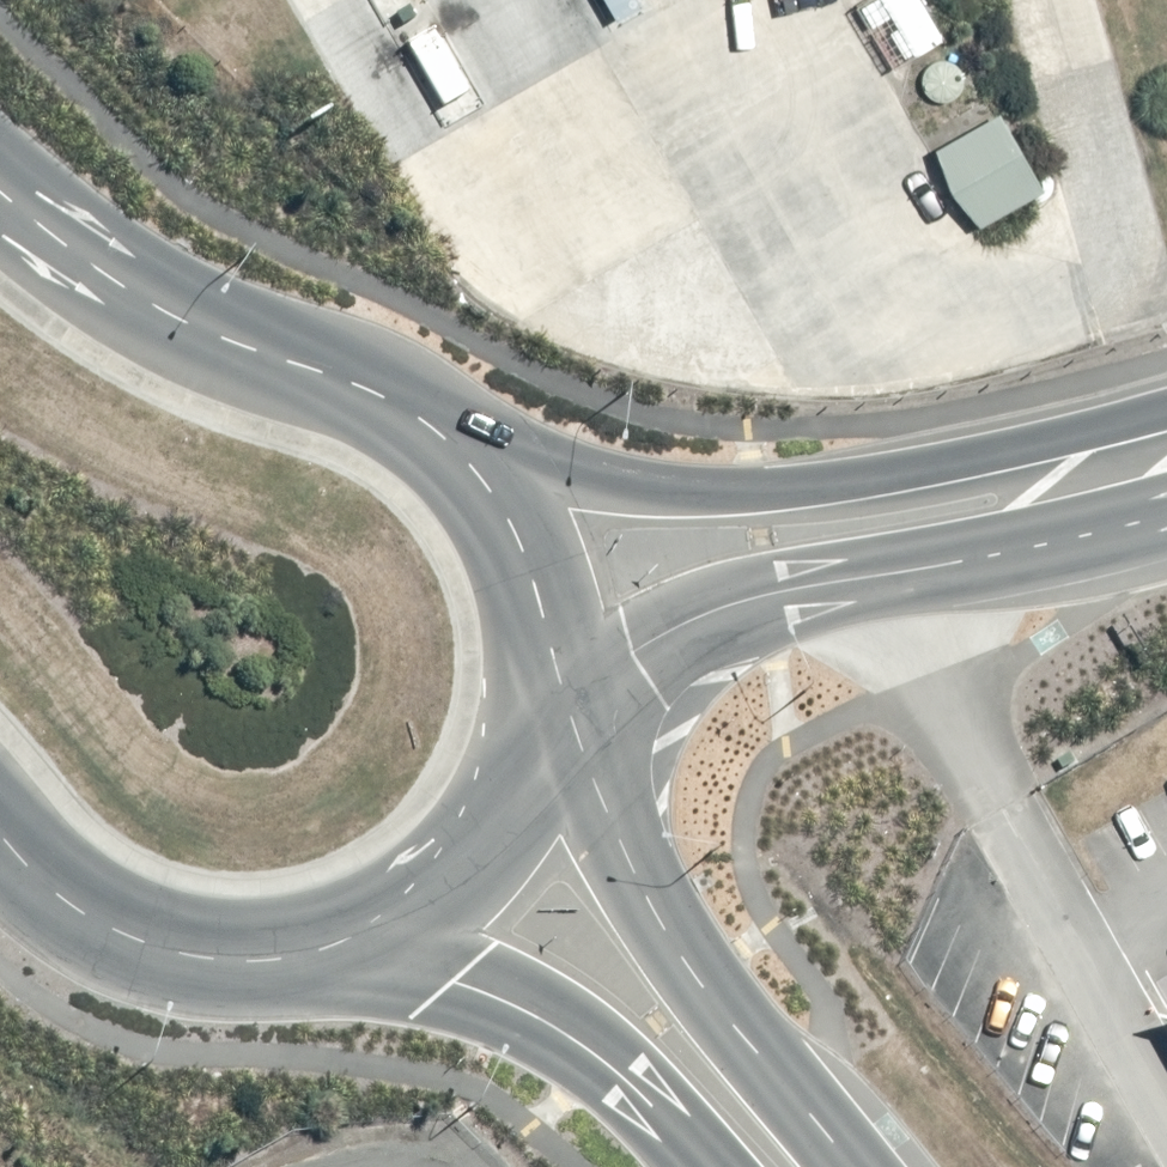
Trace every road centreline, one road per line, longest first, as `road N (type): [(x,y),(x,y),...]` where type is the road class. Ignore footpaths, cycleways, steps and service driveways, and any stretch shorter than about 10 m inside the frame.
road 1 (tertiary): [(432,425),(568,476),(665,493),(755,491),(975,456),(1151,457)]
road 2 (tertiary): [(1151,457),(1005,552),(768,606),(637,653),(556,720)]
road 3 (secondary): [(556,720),(606,836),(701,984),(844,1166)]
road 4 (secondary): [(0,187),(172,316),(372,387),(432,425)]
road 5 (secondary): [(702,1166),(607,1063),(519,1009),(334,948)]
road 6 (secondary): [(334,948),(274,964),(144,951),(64,908),(0,839)]
road 7 (secondary): [(556,720),(539,774),(477,854),(412,908),(334,948)]
road 8 (secondary): [(432,425),(491,488),(520,543),(546,631),(556,720)]

